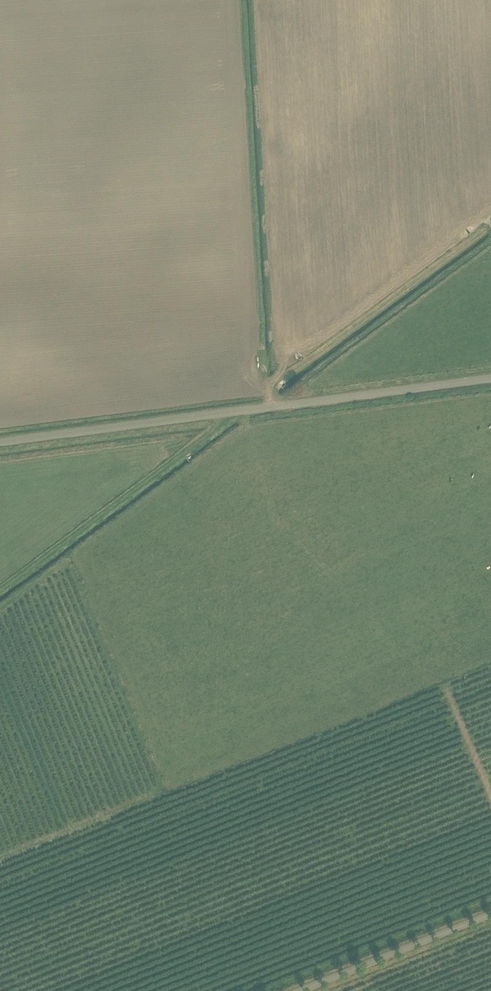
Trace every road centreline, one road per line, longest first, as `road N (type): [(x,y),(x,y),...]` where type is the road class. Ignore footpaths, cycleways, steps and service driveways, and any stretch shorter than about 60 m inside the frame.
road 1 (unclassified): [(490,376),(0,441)]
road 2 (unclassified): [(310,990),(490,915)]

